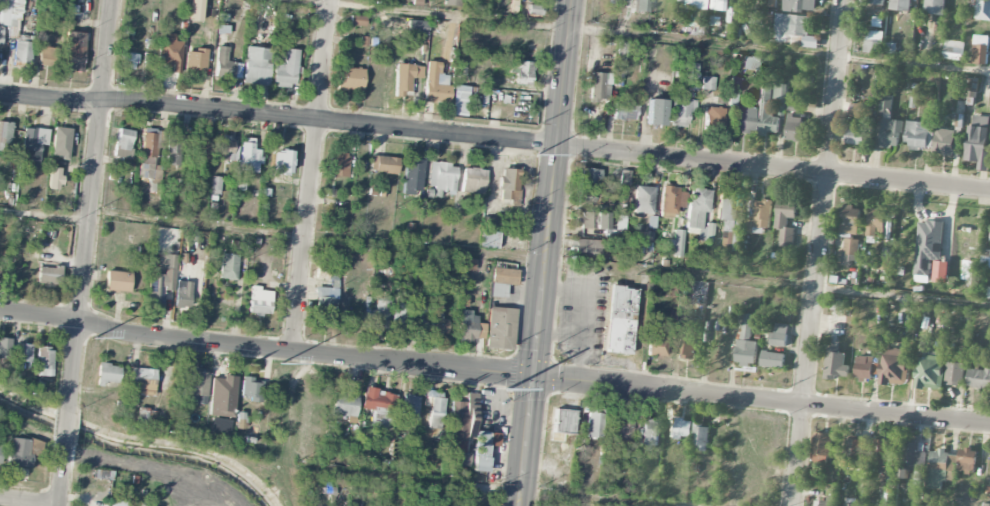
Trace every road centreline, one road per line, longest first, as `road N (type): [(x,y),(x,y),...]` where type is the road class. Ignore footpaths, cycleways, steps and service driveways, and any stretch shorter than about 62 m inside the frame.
road 1 (residential): [(989,193),(0,91)]
road 2 (residential): [(538,379),(137,336),(78,318),(0,311)]
road 3 (residential): [(793,505),(846,0)]
road 4 (residential): [(989,425),(538,379)]
road 5 (residential): [(68,404),(115,0)]
road 6 (secondary): [(538,379),(575,0)]
road 7 (residential): [(293,353),(331,0)]
road 8 (secondary): [(524,505),(538,379)]

